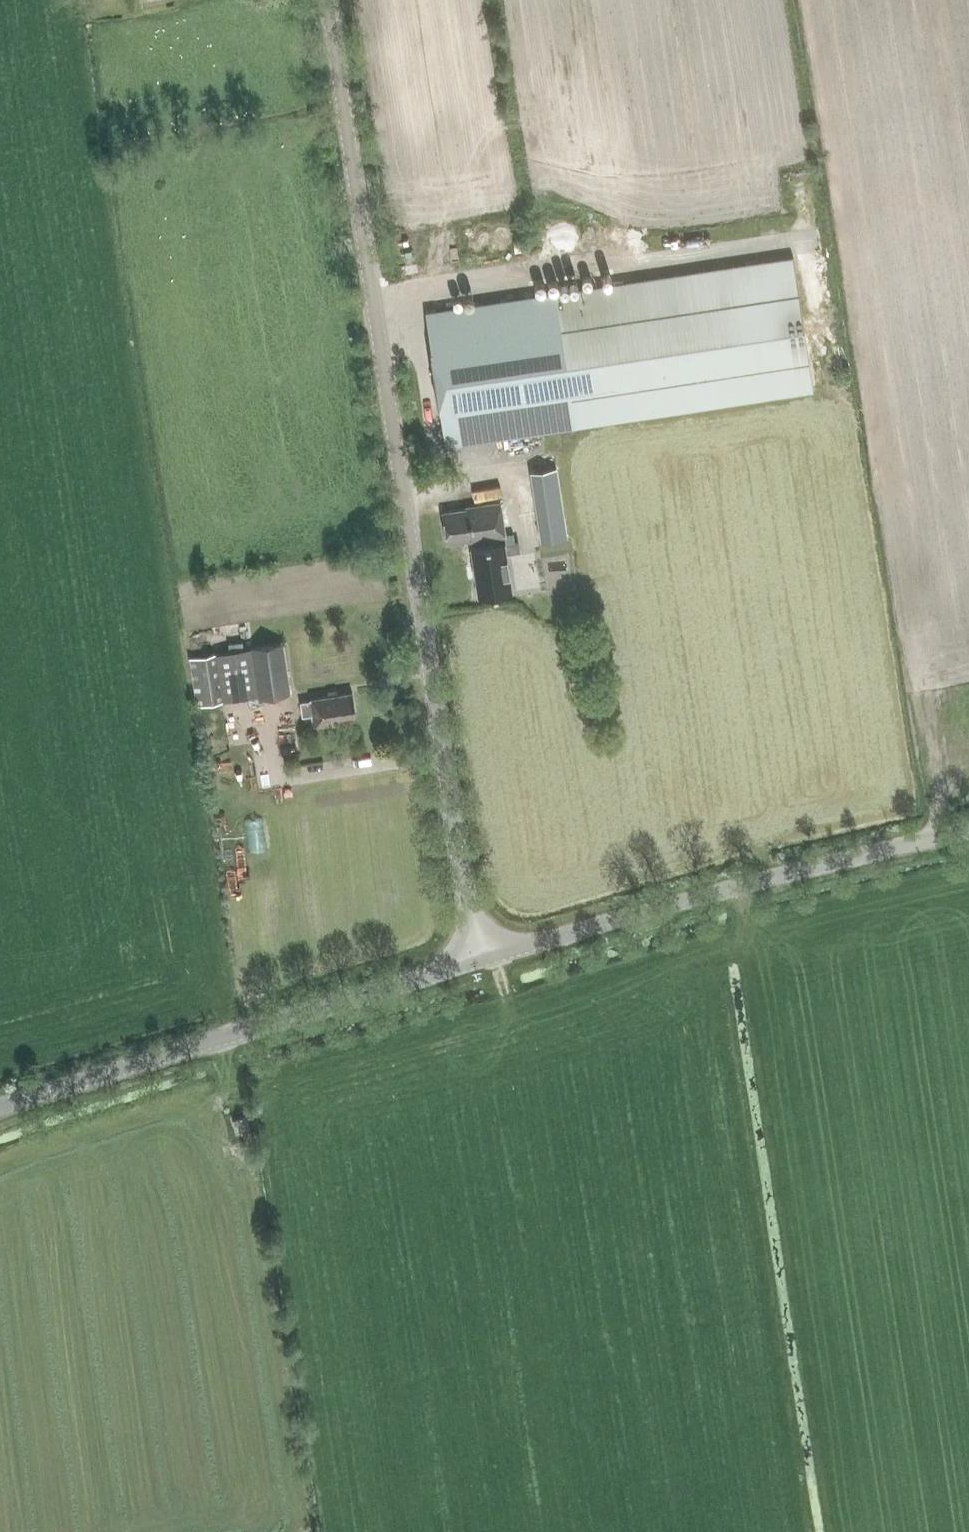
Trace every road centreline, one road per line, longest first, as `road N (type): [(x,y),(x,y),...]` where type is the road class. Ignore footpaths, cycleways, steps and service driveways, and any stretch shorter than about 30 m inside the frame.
road 1 (tertiary): [(473,957),(322,0)]
road 2 (unclassified): [(473,957),(818,867),(968,838)]
road 3 (tertiary): [(0,1116),(473,957)]

